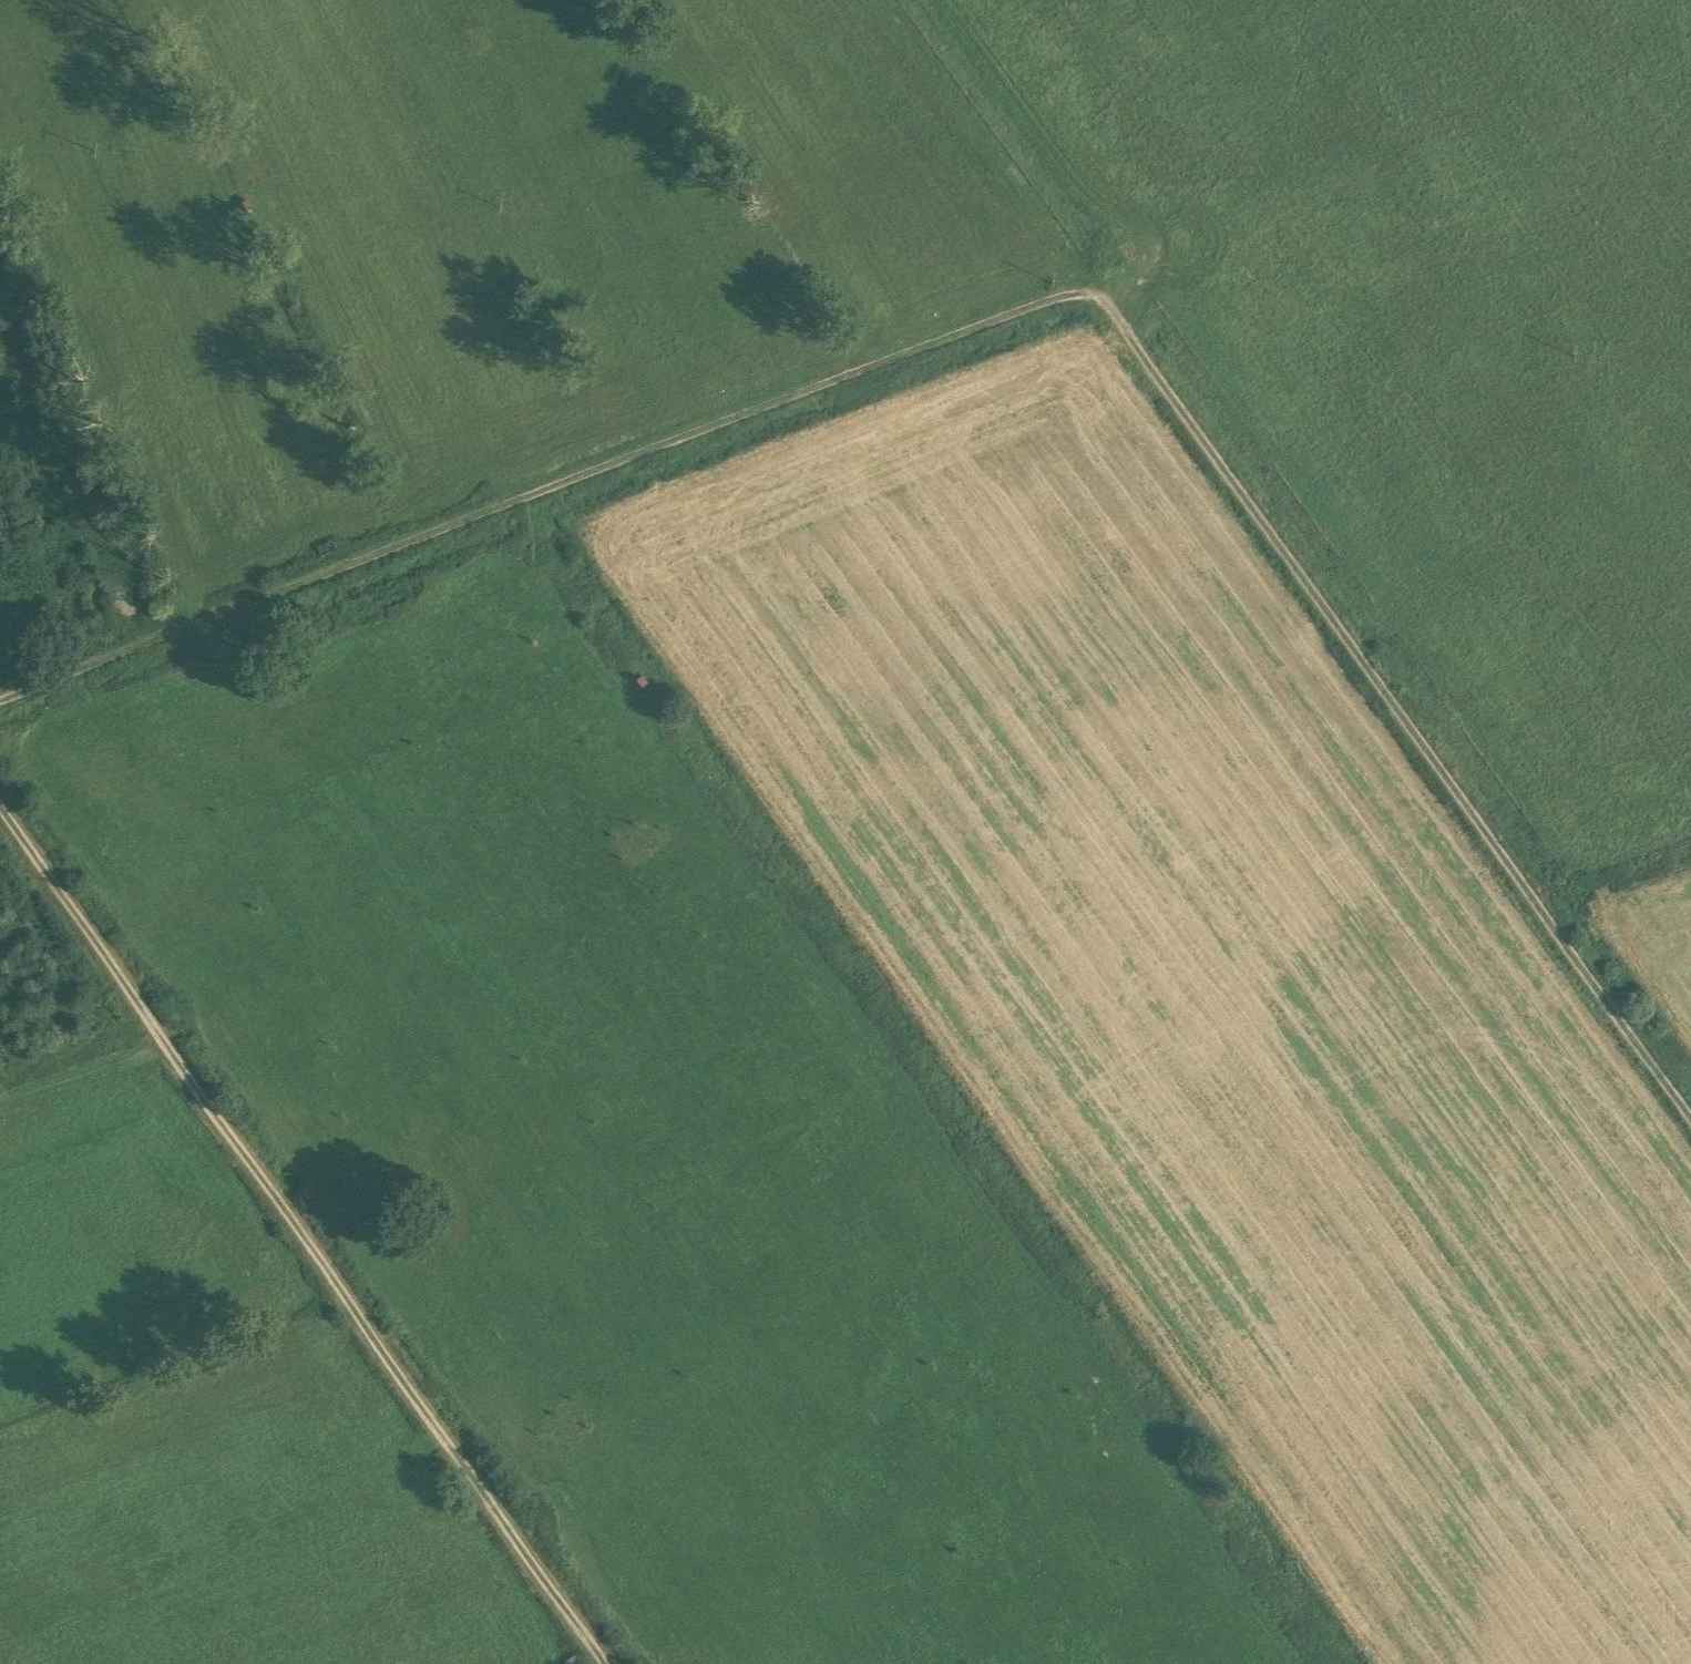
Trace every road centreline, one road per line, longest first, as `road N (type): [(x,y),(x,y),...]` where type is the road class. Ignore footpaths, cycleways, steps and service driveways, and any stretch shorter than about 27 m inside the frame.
road 1 (track): [(0,701),(1085,294),(1119,319),(1690,1116)]
road 2 (track): [(605,1663),(0,804)]

